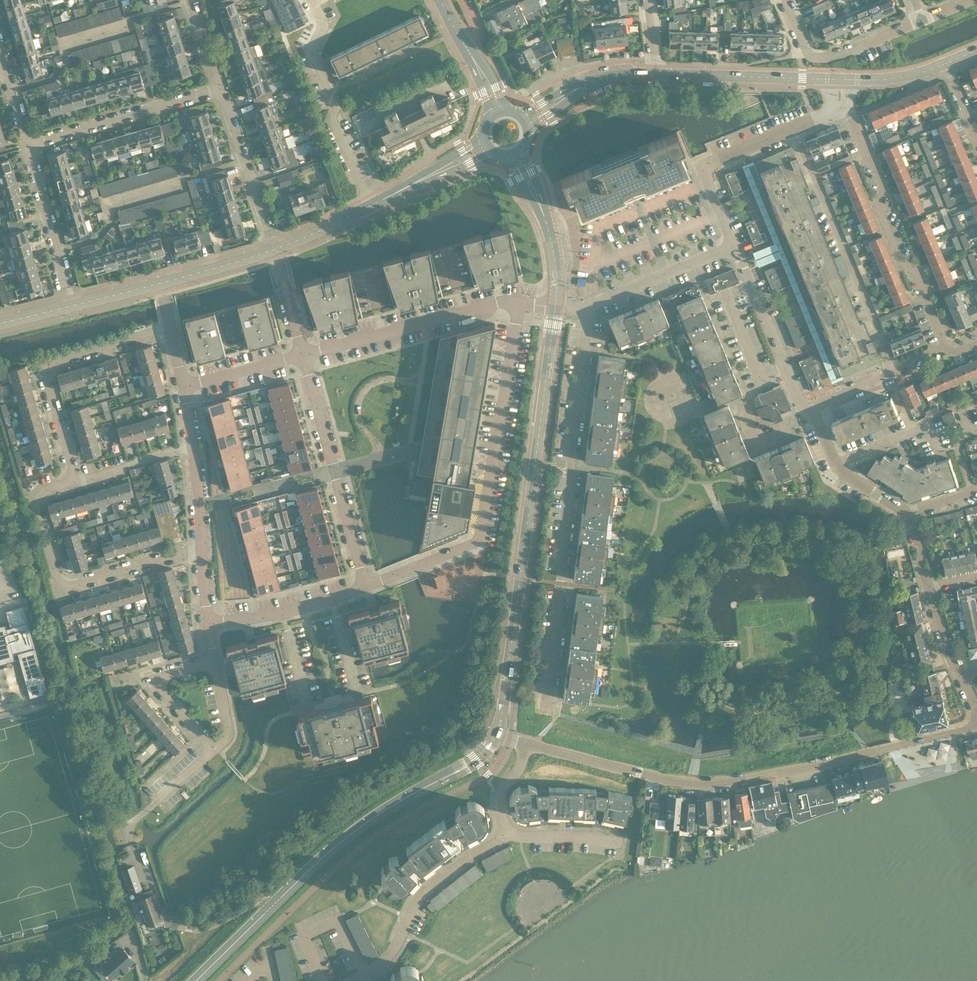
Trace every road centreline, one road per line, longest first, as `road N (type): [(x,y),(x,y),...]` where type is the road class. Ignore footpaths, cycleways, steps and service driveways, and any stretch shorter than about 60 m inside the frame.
road 1 (residential): [(201,548),(59,591),(27,493),(72,480),(48,364),(170,330)]
road 2 (unclassified): [(525,744),(664,779),(720,783),(976,726)]
road 3 (tertiary): [(497,734),(556,310)]
road 4 (residential): [(548,703),(587,306)]
road 5 (tertiary): [(196,980),(321,858),(380,814),(485,754),(497,734)]
road 6 (residential): [(366,586),(480,540),(520,305)]
road 7 (residential): [(944,346),(917,270),(901,263),(877,205),(882,186),(848,105)]
road 8 (residential): [(795,126),(892,369)]
road 9 (residential): [(366,586),(303,355)]
road 10 (residential): [(303,355),(520,305)]
road 11 (residential): [(372,206),(309,53),(319,25),(310,0)]
road 12 (residential): [(360,980),(397,944),(417,900),(509,829)]
road 13 (residential): [(29,144),(222,88)]
road 14 (residential): [(734,245),(702,165),(795,126)]
road 15 (tertiary): [(656,74),(840,80)]
road 16 (residential): [(811,409),(798,400),(734,245)]
road 17 (residential): [(217,663),(156,686),(214,750),(229,738)]
road 18 (residential): [(275,249),(222,88)]
road 19 (residential): [(73,305),(29,144)]
road 20 (tertiary): [(556,310),(549,233),(516,153)]
road 21 (residential): [(201,548),(183,386)]
road 22 (residential): [(210,623),(284,612),(366,586)]
road 23 (residential): [(587,306),(734,245)]
road 24 (residential): [(906,515),(840,471),(811,409)]
road 25 (tertiary): [(525,121),(593,81),(656,74)]
road 26 (tertiary): [(372,206),(486,145)]
road 27 (residential): [(183,386),(303,355)]

